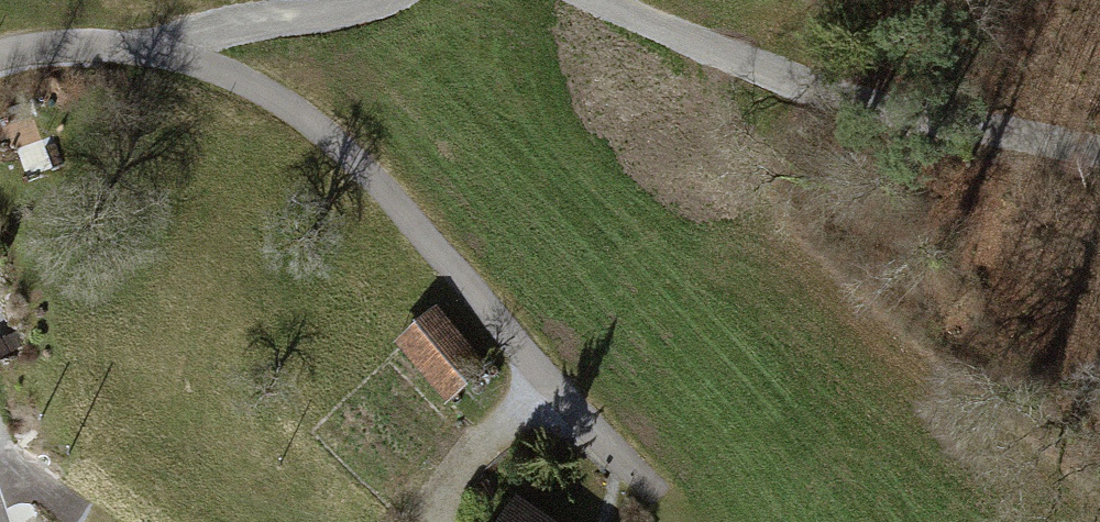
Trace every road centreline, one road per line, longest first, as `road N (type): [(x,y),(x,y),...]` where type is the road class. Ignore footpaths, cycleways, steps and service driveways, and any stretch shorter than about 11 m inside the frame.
road 1 (residential): [(0,70),(91,57),(314,137),(669,489)]
road 2 (track): [(1099,513),(900,312),(669,489)]

